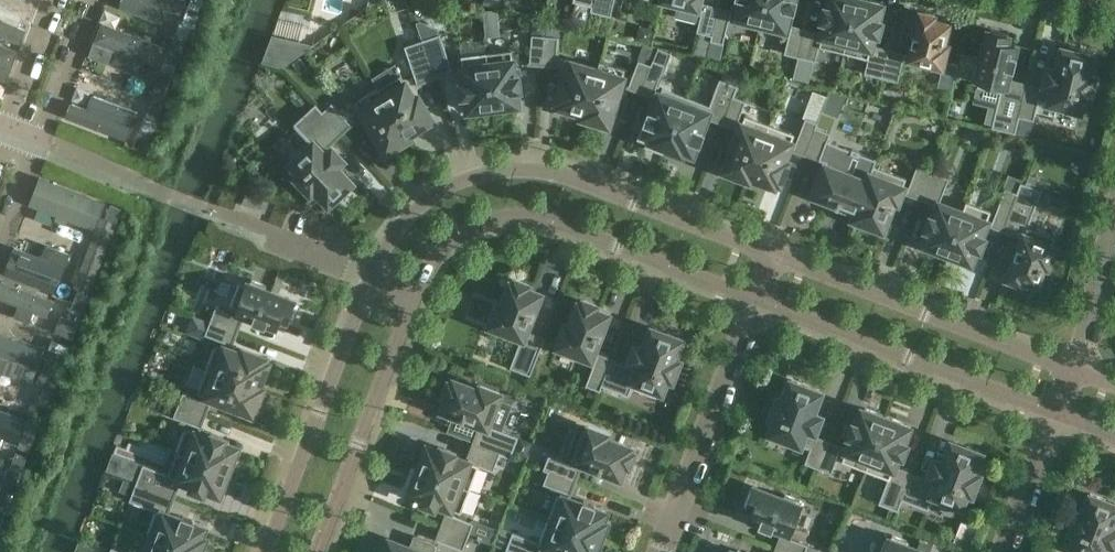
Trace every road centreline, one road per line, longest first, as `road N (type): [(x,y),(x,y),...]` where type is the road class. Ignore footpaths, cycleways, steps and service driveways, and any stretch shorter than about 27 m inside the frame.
road 1 (residential): [(772,257),(529,170),(482,174),(436,193),(397,229),(370,277)]
road 2 (residential): [(417,296),(468,227),(506,214),(547,219),(757,297)]
road 3 (residential): [(1077,373),(772,257)]
road 4 (residential): [(757,297),(1058,412)]
road 5 (residential): [(370,277),(267,551)]
road 6 (residential): [(319,551),(417,296)]
road 7 (residential): [(757,297),(660,551)]
road 8 (residential): [(0,248),(92,0)]
road 9 (residential): [(1077,373),(1114,219)]
road 10 (residential): [(1004,551),(1058,412)]
road 11 (residential): [(53,0),(0,139)]
road 12 (residential): [(370,277),(236,219)]

